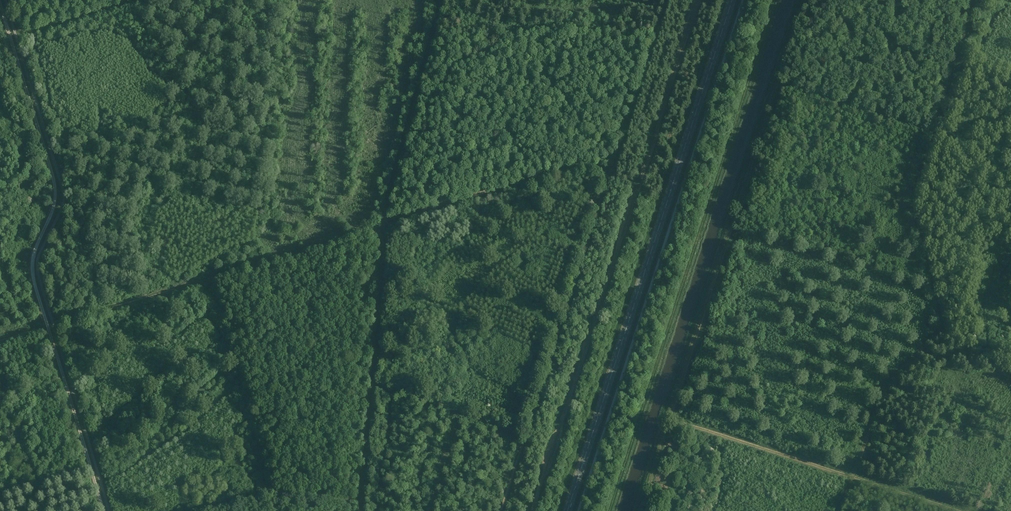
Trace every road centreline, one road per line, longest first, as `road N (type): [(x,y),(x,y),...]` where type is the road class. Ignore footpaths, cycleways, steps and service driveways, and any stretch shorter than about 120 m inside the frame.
road 1 (secondary): [(566,510),(733,0)]
road 2 (track): [(109,510),(33,270),(58,205),(57,184),(1,0)]
road 3 (track): [(981,364),(944,343),(912,204),(932,146)]
road 4 (track): [(932,146),(852,0)]
road 5 (track): [(932,146),(976,0)]

